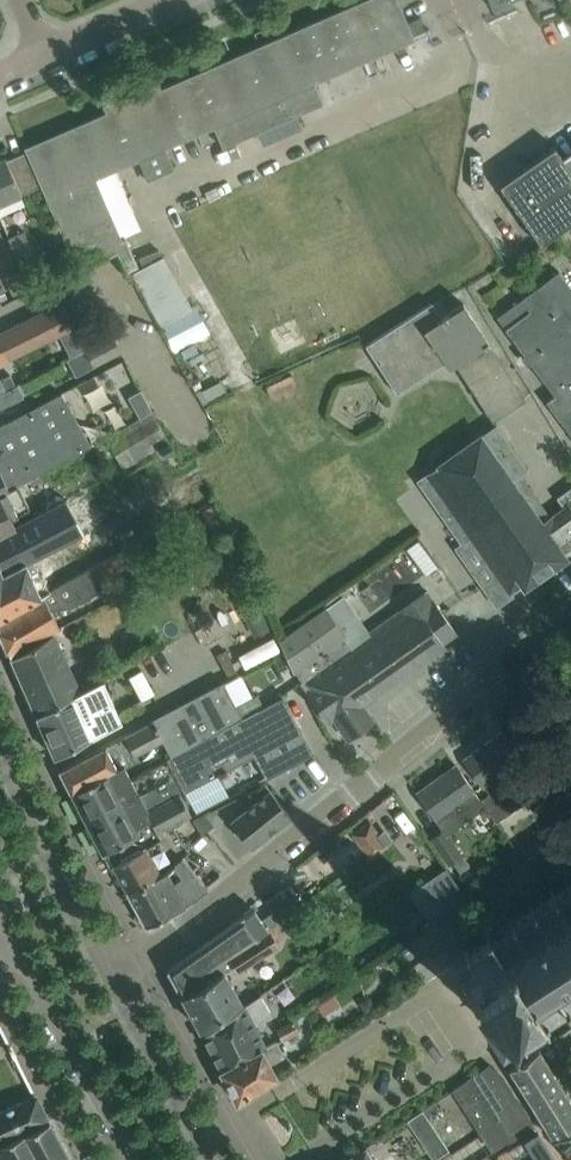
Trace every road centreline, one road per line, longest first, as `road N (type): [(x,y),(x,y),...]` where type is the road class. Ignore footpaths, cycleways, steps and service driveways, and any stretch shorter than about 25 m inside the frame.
road 1 (residential): [(107,975),(570,624)]
road 2 (unclassified): [(8,935),(132,1159)]
road 3 (unclassified): [(107,975),(0,754)]
road 4 (unclassified): [(209,1159),(107,975)]
road 5 (residential): [(172,0),(43,57)]

